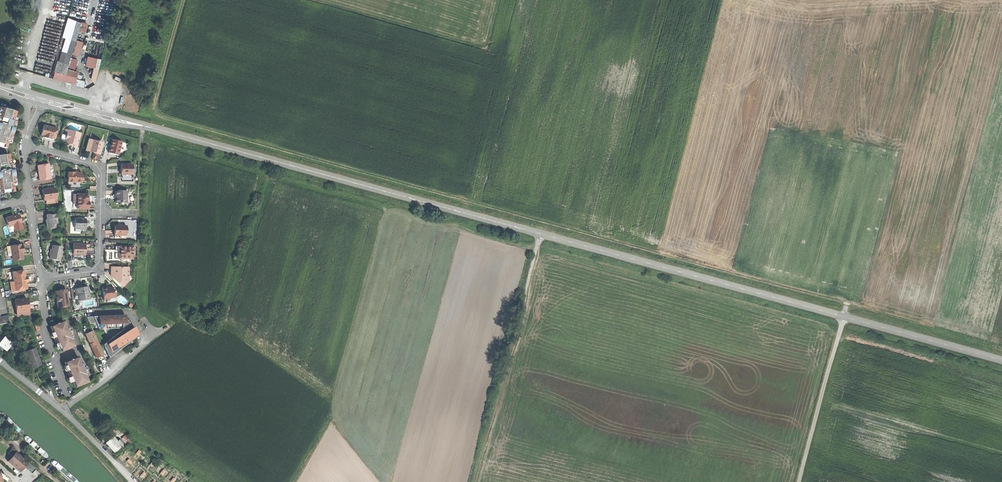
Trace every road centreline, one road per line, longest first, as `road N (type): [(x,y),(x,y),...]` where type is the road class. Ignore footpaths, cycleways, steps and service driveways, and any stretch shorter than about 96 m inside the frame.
road 1 (tertiary): [(1001,361),(46,101)]
road 2 (track): [(541,234),(474,481)]
road 3 (residential): [(29,200),(41,279),(97,268),(101,214)]
road 4 (residential): [(128,481),(0,362)]
road 5 (track): [(801,481),(845,317)]
road 6 (track): [(120,481),(0,371)]
road 7 (residential): [(101,214),(99,169),(24,146)]

